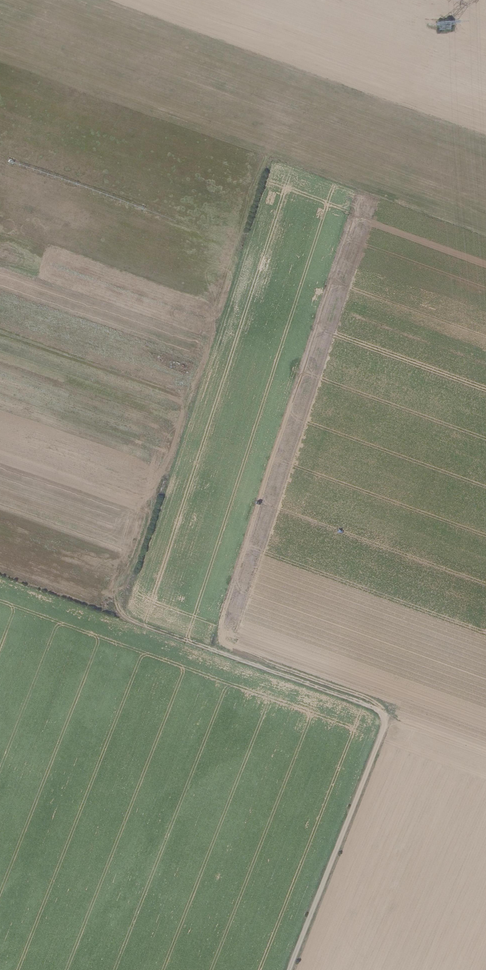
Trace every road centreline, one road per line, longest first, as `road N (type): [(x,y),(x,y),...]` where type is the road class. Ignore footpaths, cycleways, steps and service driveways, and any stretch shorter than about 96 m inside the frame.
road 1 (track): [(288,969),(389,711),(135,622)]

